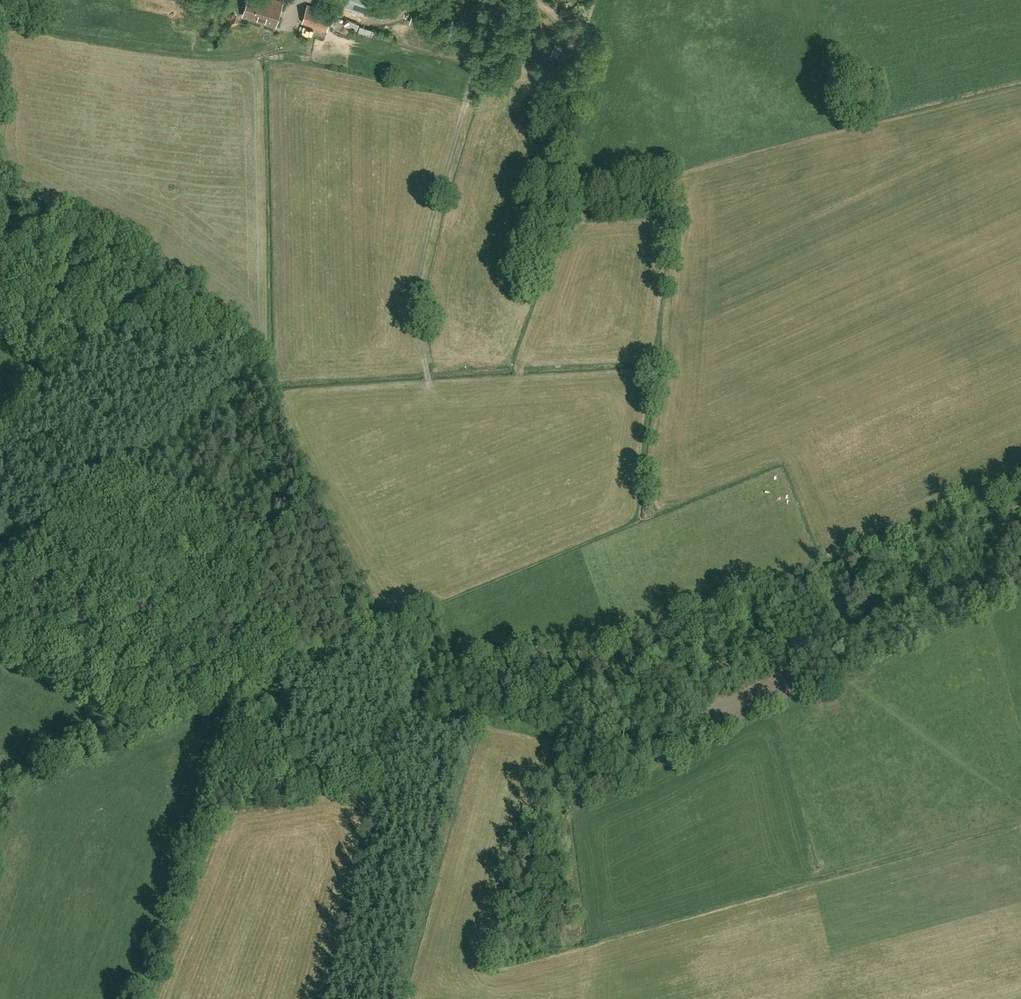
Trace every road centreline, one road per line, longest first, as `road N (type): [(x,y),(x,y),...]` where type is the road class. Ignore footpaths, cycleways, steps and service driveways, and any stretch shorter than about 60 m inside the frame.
road 1 (track): [(500,0),(417,288),(430,389)]

